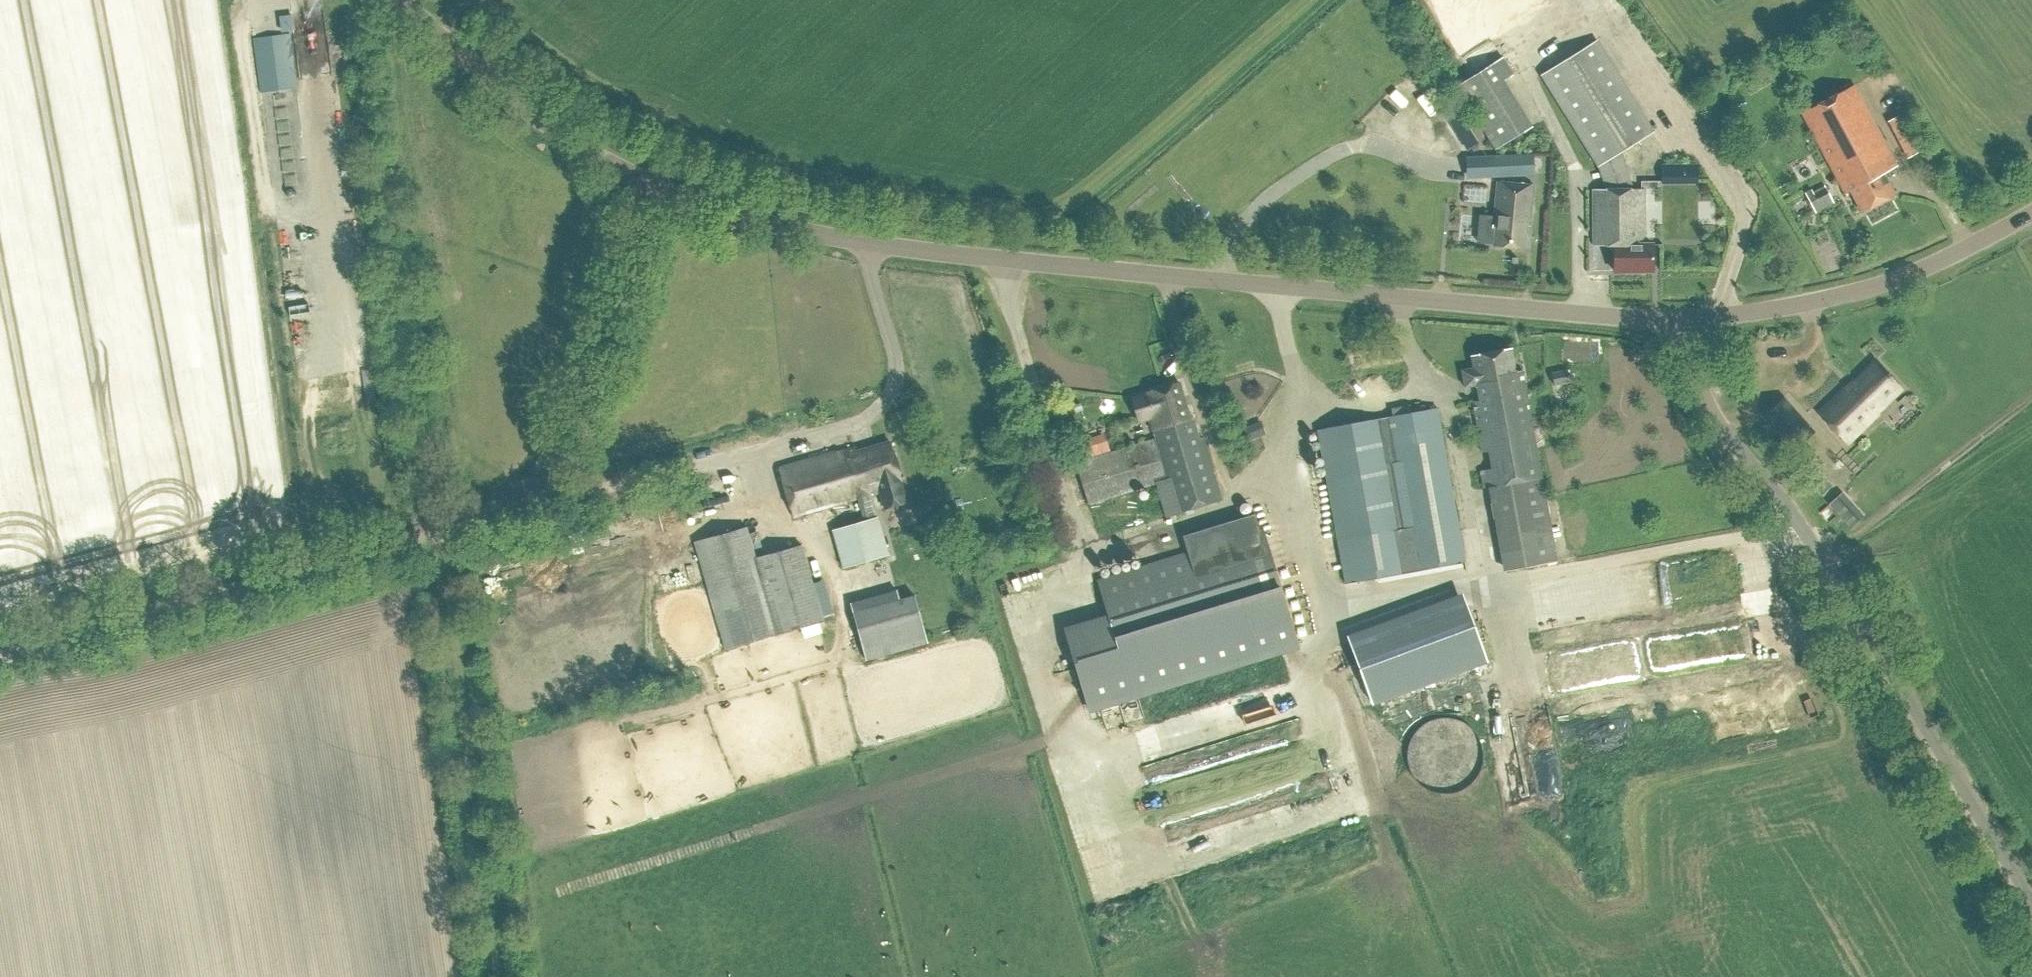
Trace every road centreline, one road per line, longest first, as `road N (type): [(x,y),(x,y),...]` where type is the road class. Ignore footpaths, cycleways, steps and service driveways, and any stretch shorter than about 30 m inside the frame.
road 1 (unclassified): [(1682,313),(1525,306),(865,243),(655,186)]
road 2 (unclassified): [(0,656),(431,539),(516,505),(556,460),(588,395),(655,186)]
road 3 (unclassified): [(2031,895),(1809,528),(1736,452),(1710,404),(1682,313)]
road 4 (unclassified): [(1682,313),(1827,303),(1919,278),(2031,217)]
road 5 (unclassified): [(655,186),(502,87),(403,0)]

